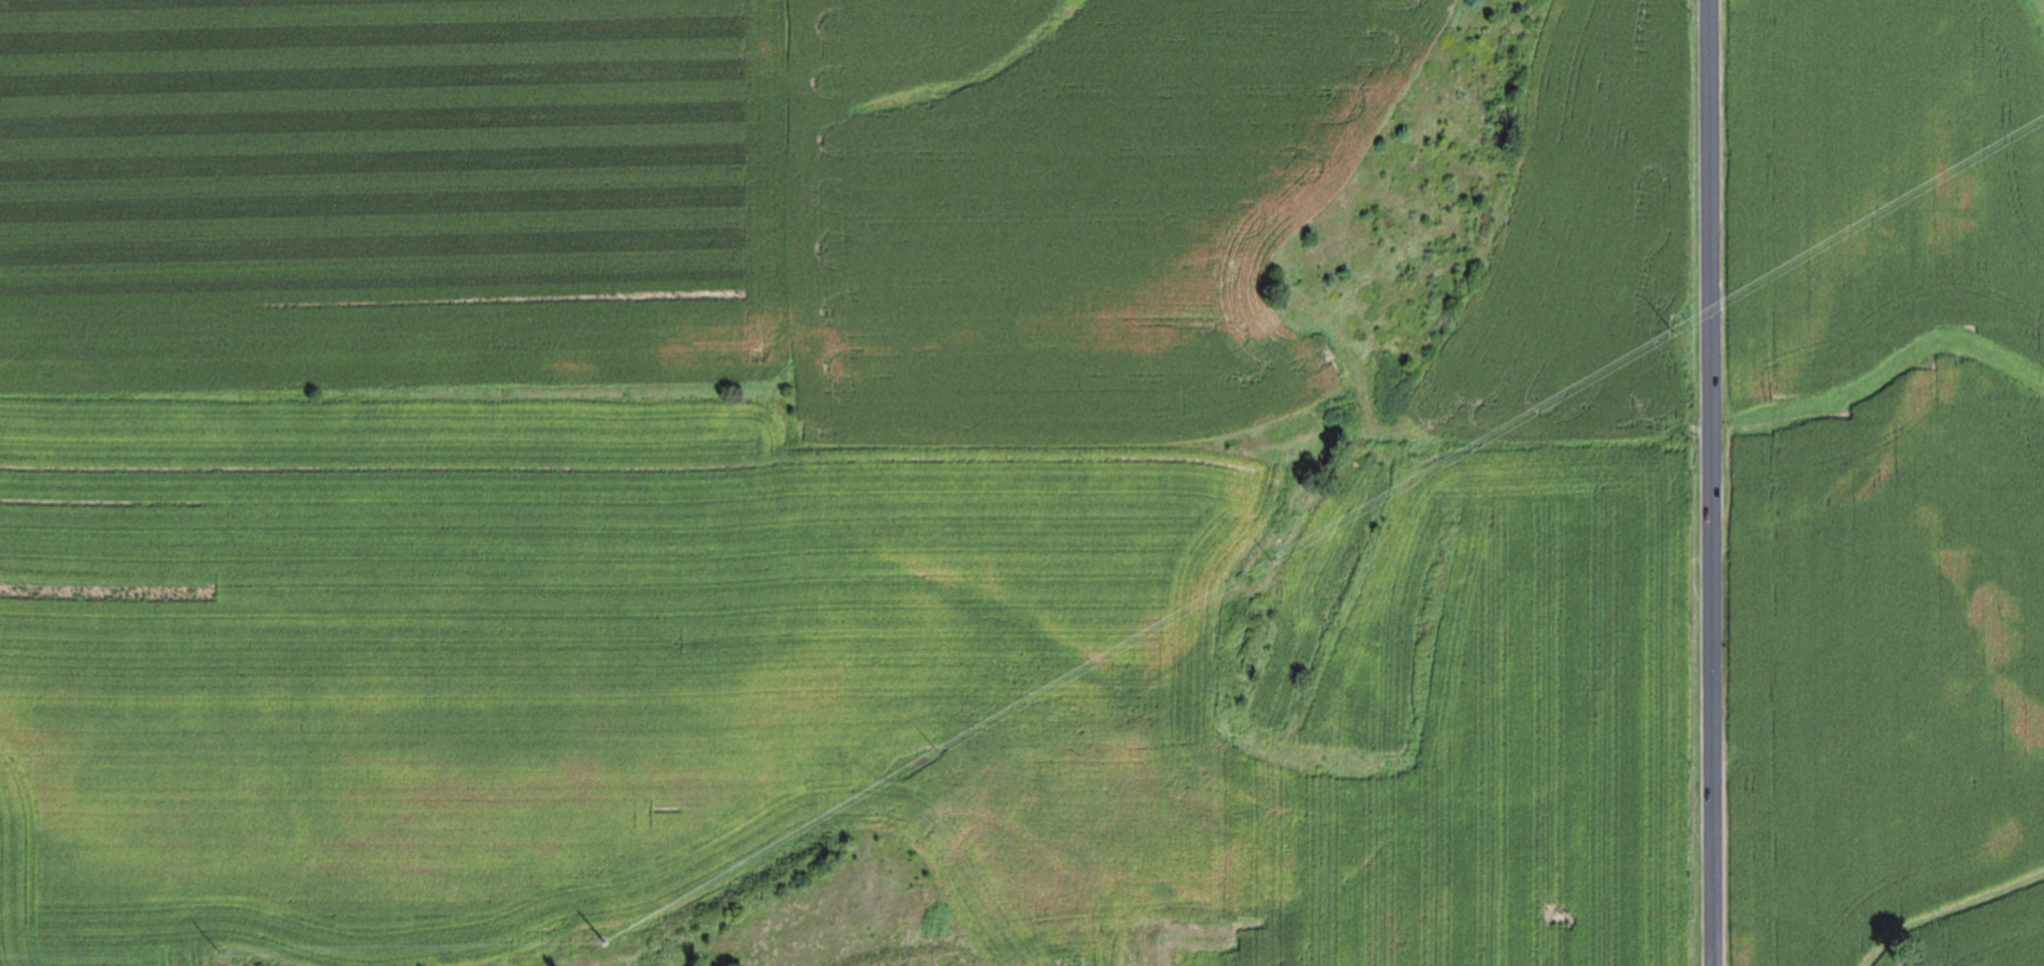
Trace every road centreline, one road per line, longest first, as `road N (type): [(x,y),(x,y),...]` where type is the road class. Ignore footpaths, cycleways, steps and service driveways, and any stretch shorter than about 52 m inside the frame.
road 1 (primary): [(1712,965),(1708,0)]

